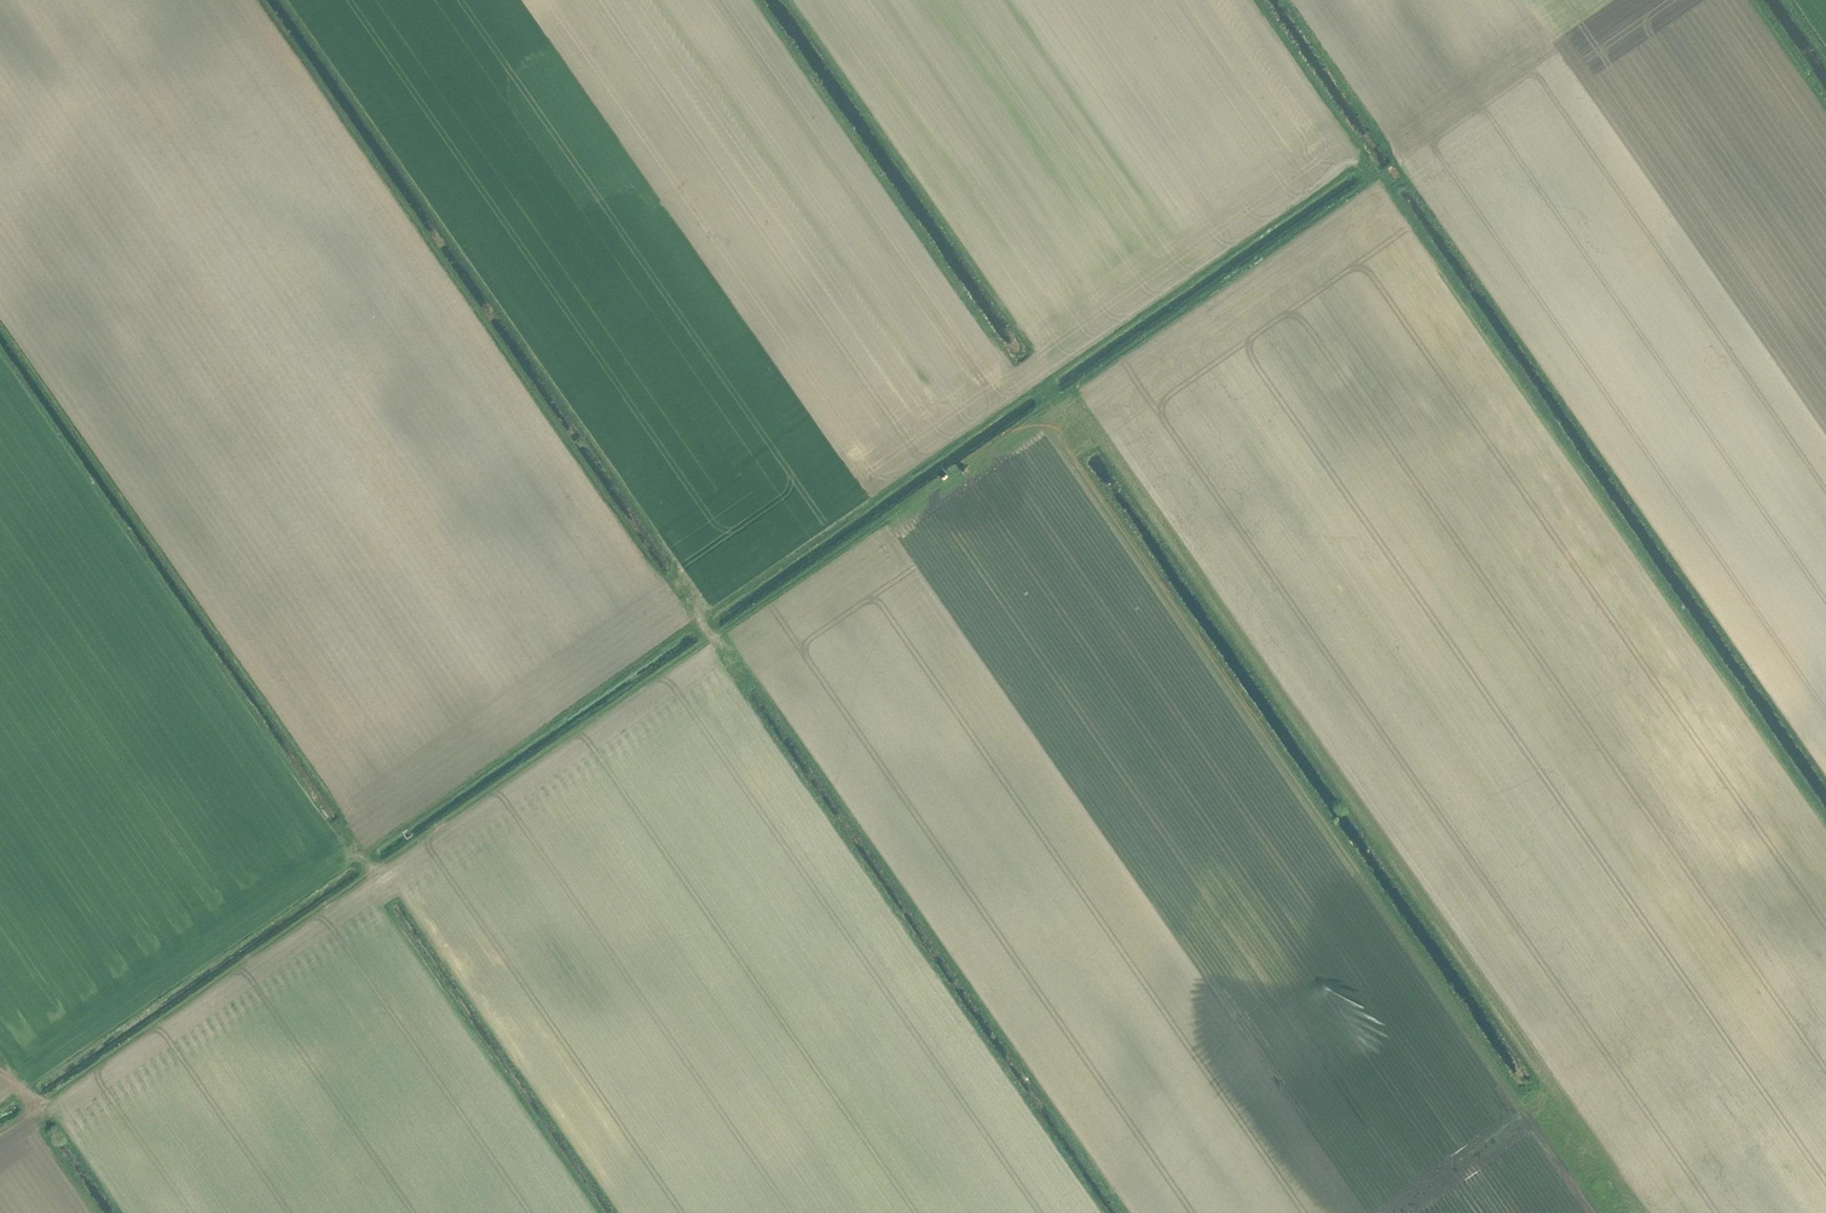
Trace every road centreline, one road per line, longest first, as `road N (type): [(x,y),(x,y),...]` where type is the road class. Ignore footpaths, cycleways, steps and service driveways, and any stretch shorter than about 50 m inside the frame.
road 1 (track): [(0,1135),(1392,168)]

